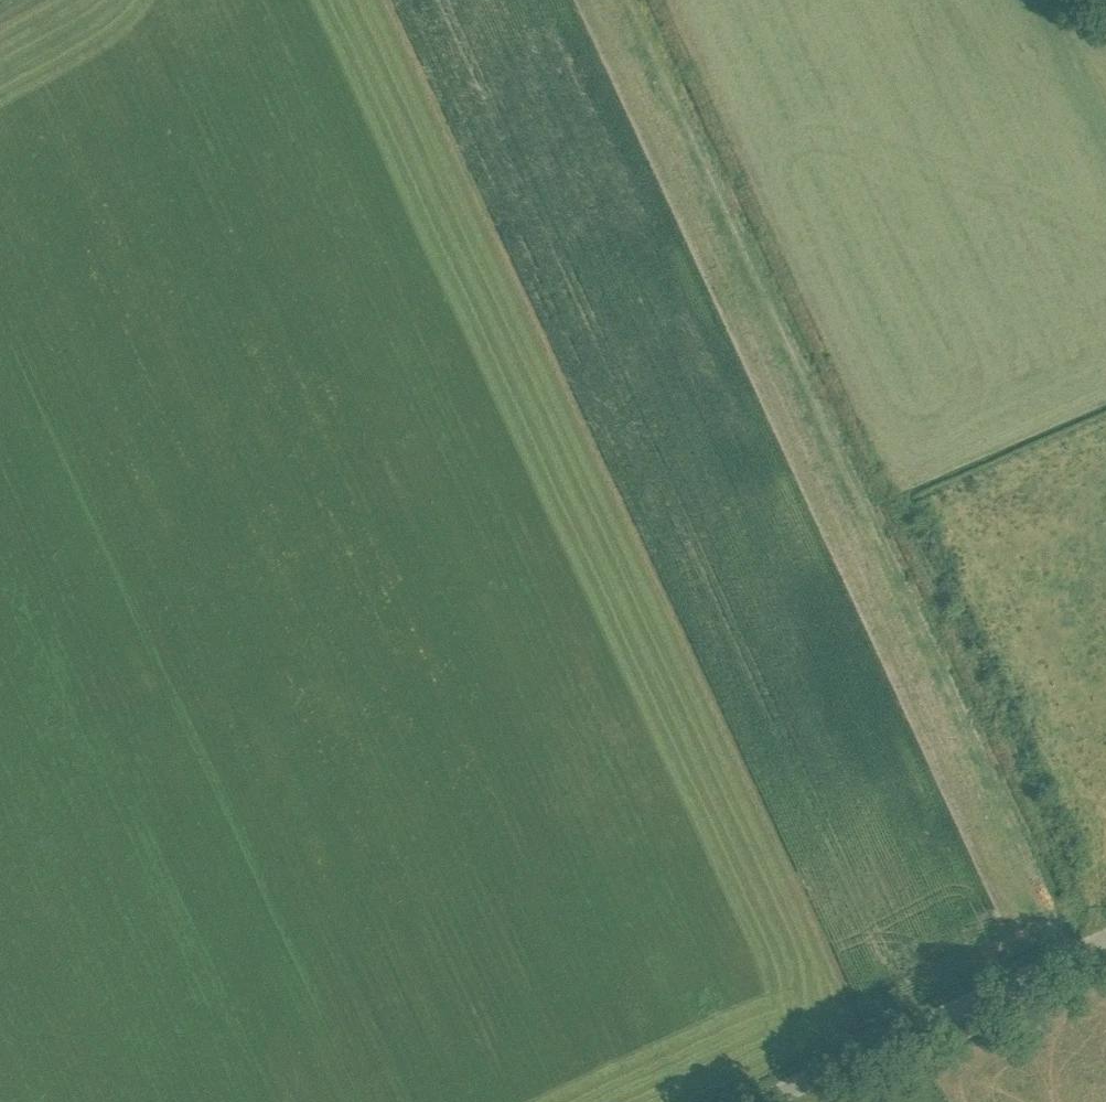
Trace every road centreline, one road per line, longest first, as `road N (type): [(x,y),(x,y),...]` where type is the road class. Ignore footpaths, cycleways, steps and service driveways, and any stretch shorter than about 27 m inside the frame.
road 1 (unclassified): [(763,1101),(1105,943)]

